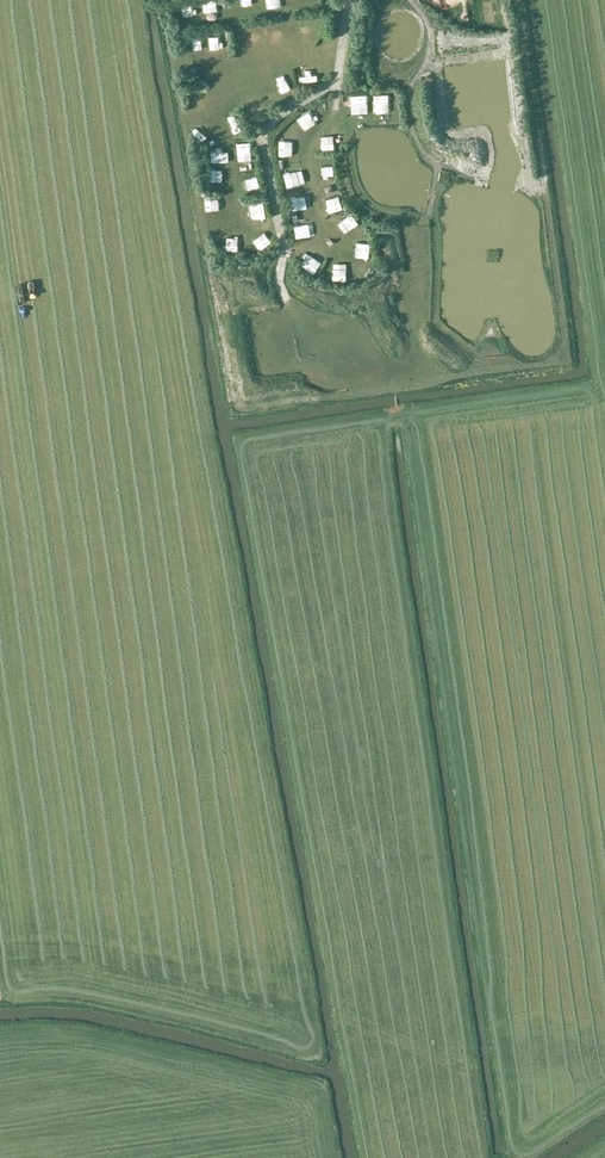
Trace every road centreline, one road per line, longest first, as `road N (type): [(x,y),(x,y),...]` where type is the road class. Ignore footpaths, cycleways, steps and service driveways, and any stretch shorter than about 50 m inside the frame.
road 1 (track): [(321,1157),(308,1102),(28,1043),(0,1044)]
road 2 (track): [(0,996),(50,947),(96,791)]

